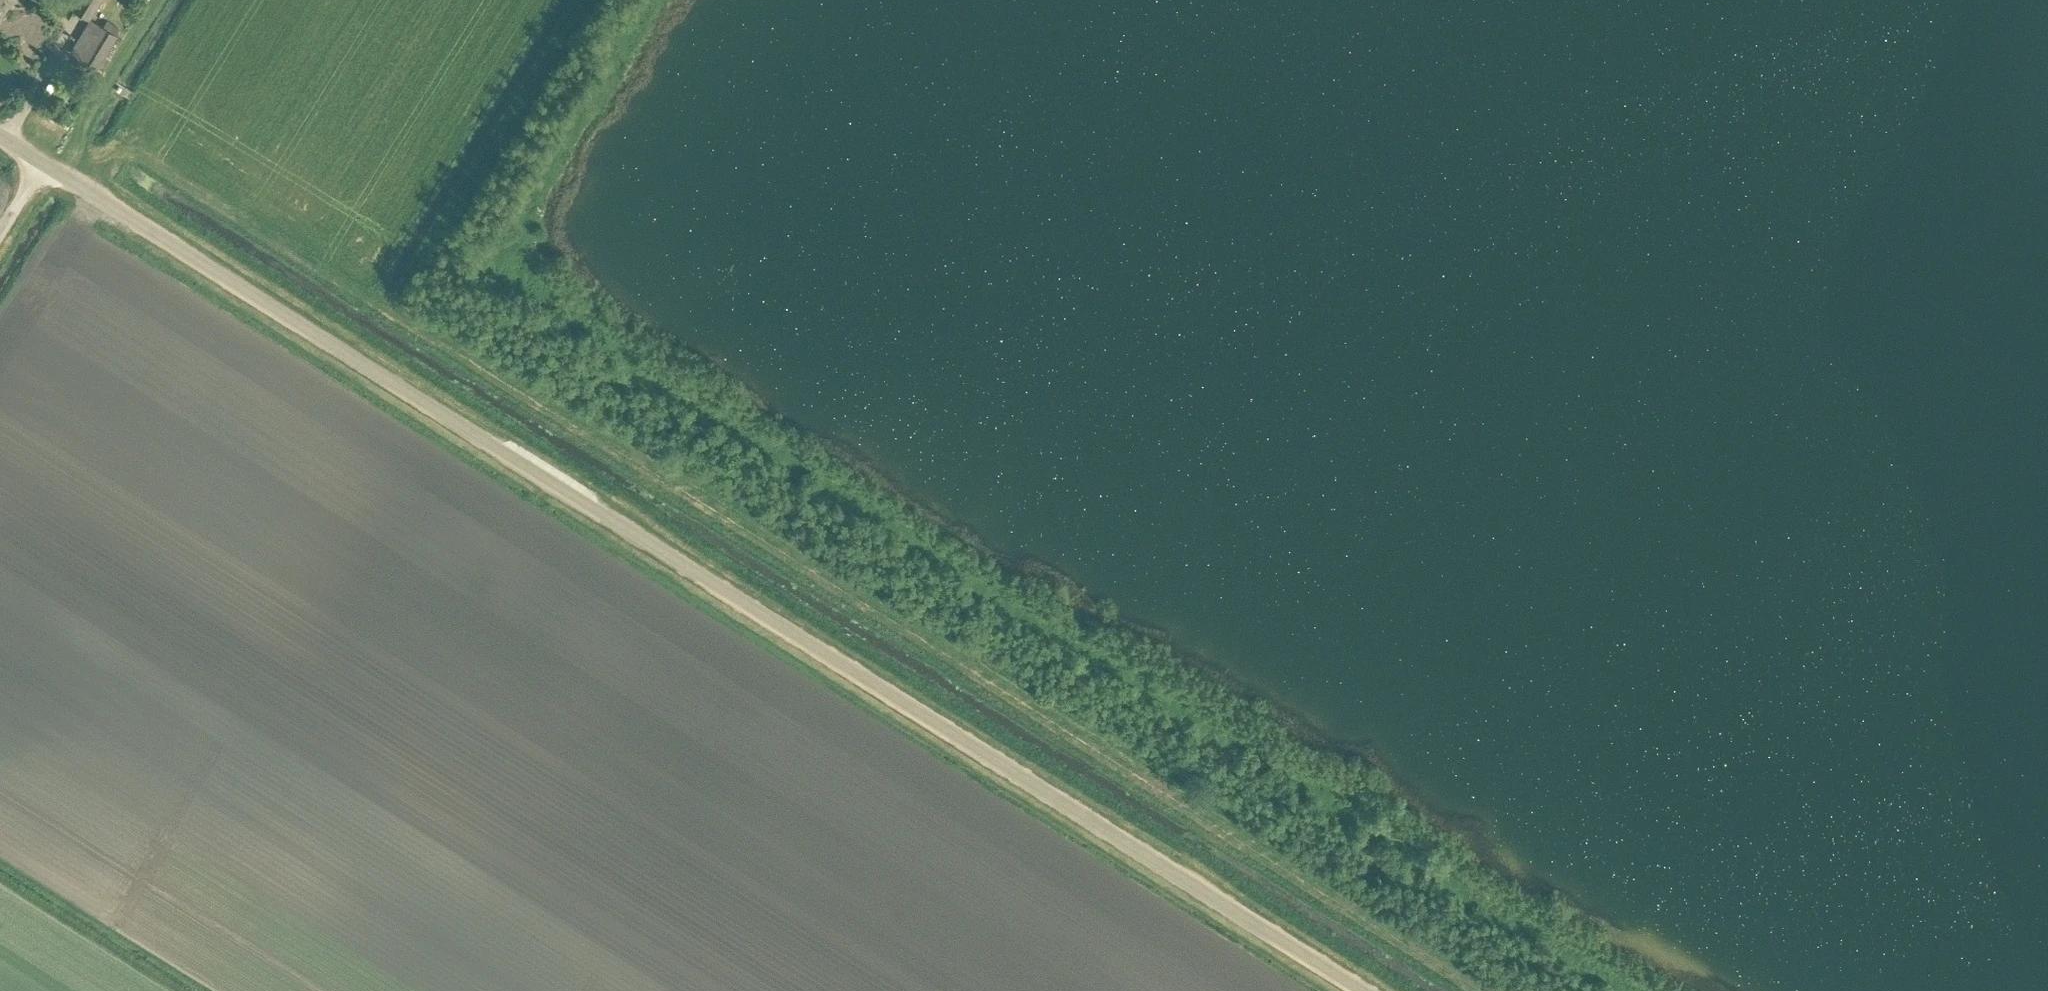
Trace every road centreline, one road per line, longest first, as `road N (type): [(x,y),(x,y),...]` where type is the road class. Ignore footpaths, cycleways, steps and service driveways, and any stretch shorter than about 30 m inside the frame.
road 1 (unclassified): [(1365,990),(0,136)]
road 2 (track): [(48,166),(153,0)]

